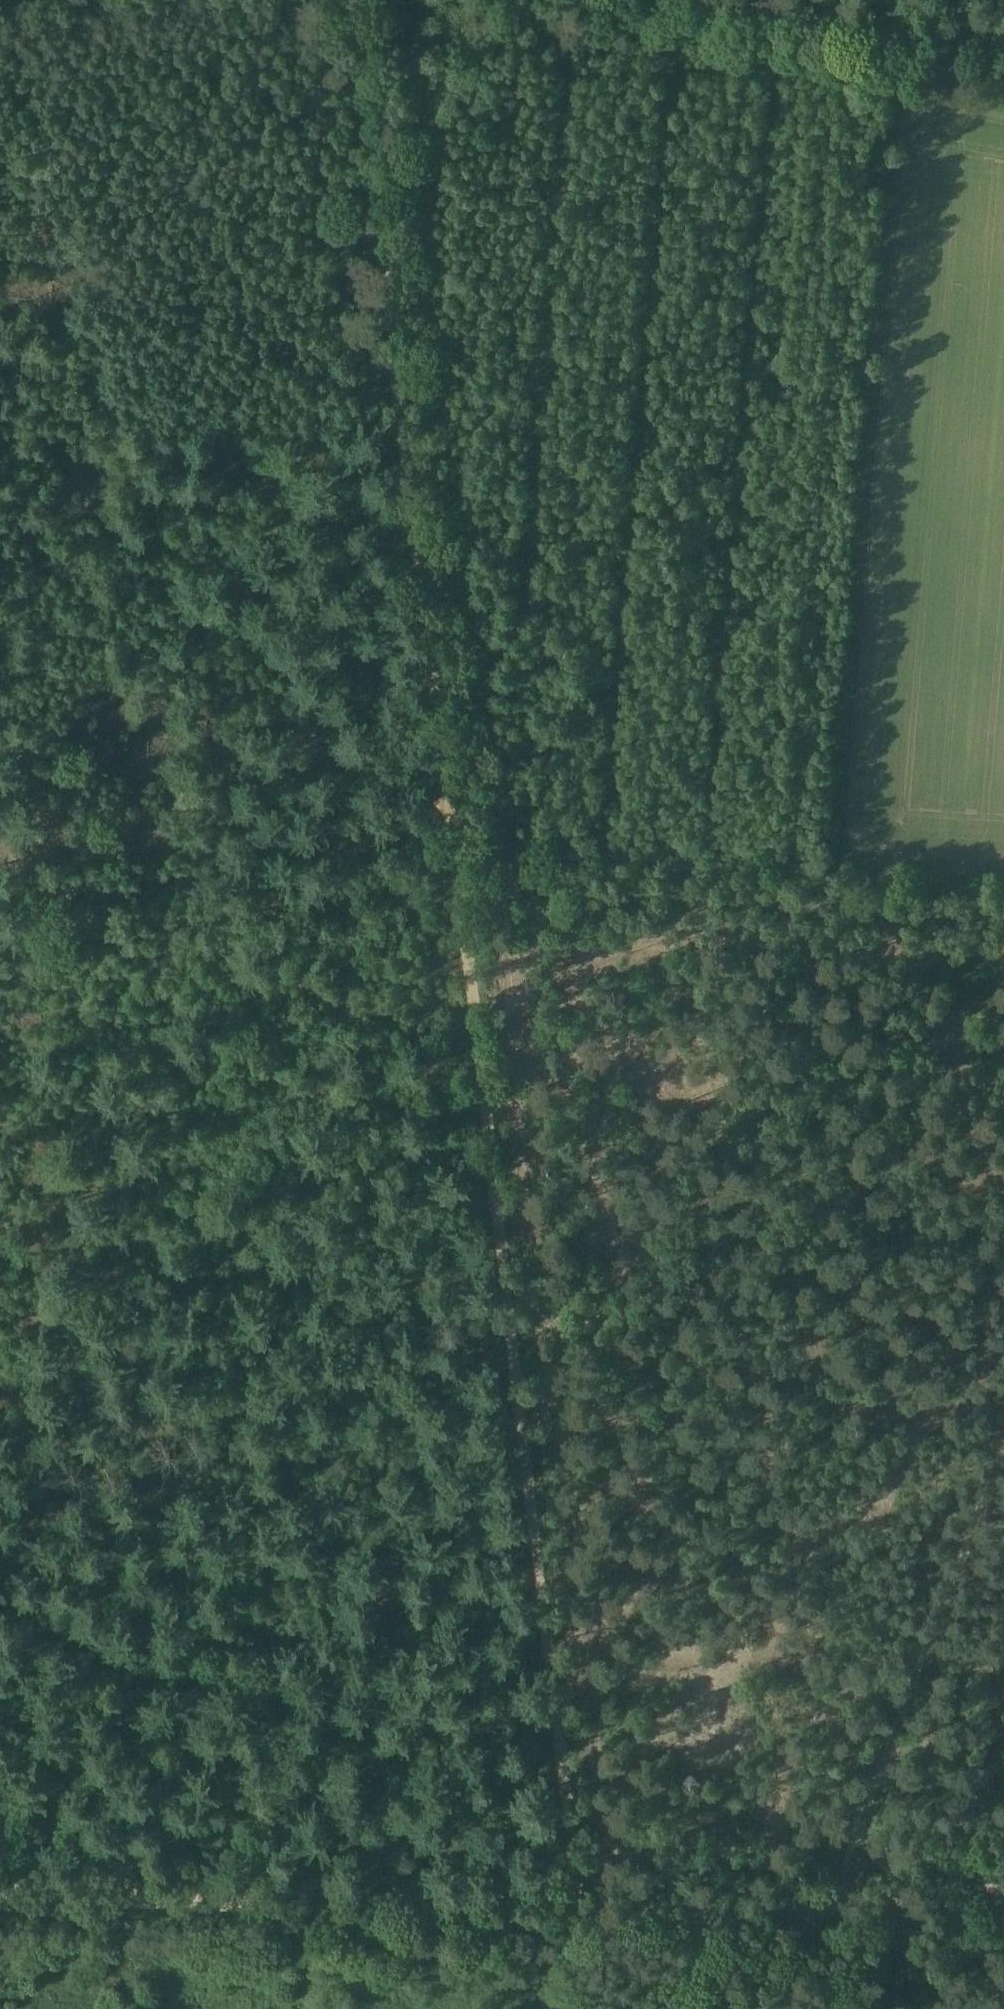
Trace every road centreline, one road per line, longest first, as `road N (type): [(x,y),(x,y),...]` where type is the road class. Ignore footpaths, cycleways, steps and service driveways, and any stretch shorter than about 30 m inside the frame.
road 1 (track): [(583,1899),(576,1779),(456,866)]
road 2 (track): [(456,866),(345,0)]
road 3 (track): [(583,1899),(0,1880)]
road 4 (track): [(456,866),(1003,904)]
road 5 (track): [(0,934),(456,866)]
road 6 (track): [(872,1817),(1003,1461)]
road 7 (track): [(910,1897),(583,1899)]
road 8 (track): [(771,0),(1003,38)]

